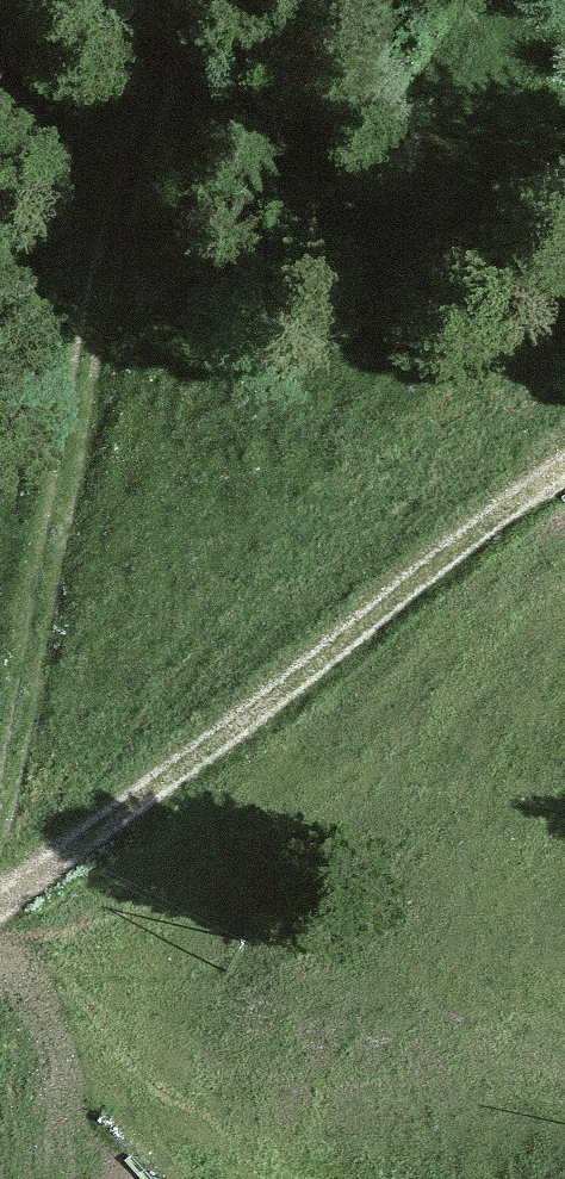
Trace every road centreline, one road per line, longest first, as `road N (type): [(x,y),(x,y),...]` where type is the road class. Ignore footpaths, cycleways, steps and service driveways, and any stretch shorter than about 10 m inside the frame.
road 1 (track): [(0,893),(45,851),(106,595),(185,37),(198,0)]
road 2 (track): [(45,851),(564,465)]

